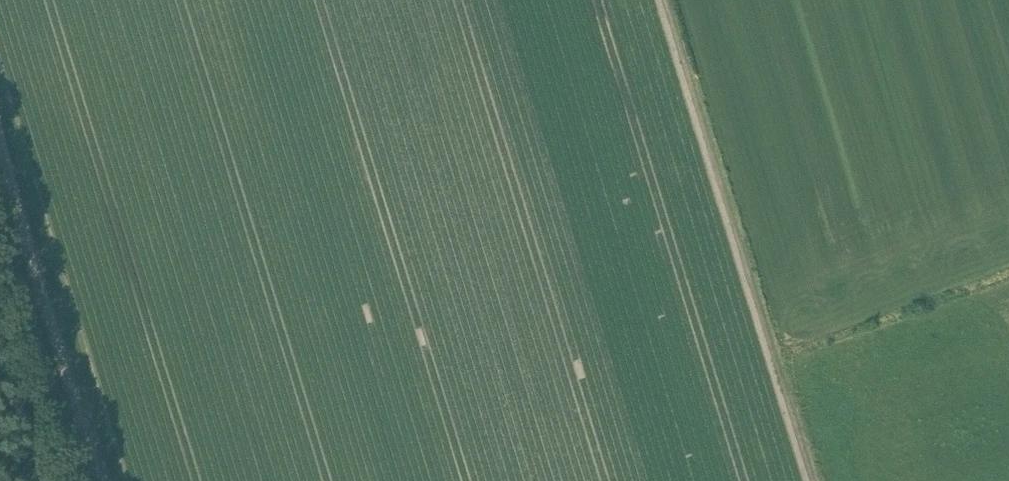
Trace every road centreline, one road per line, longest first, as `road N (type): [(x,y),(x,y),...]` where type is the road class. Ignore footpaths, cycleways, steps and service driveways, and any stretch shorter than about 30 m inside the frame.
road 1 (track): [(0,150),(104,480)]

